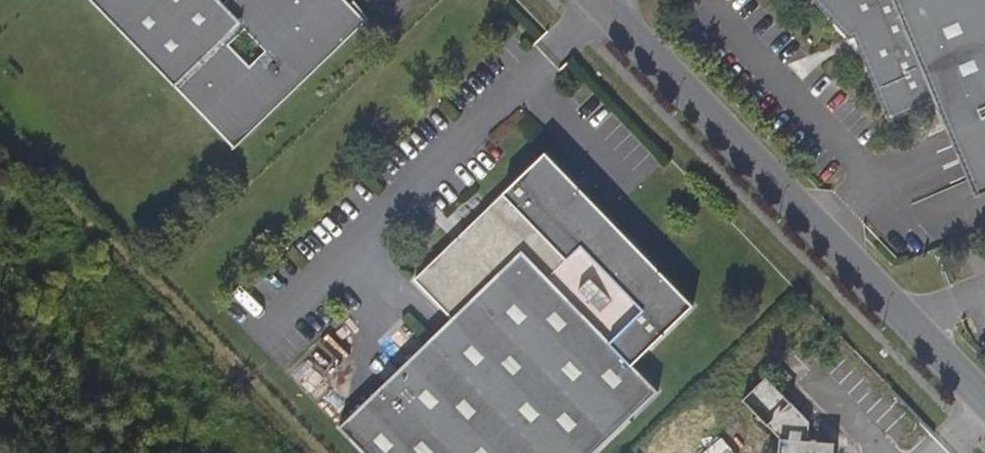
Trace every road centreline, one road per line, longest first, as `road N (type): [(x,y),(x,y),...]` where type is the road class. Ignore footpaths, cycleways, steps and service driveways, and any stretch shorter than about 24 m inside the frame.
road 1 (unclassified): [(600,0),(984,399)]

